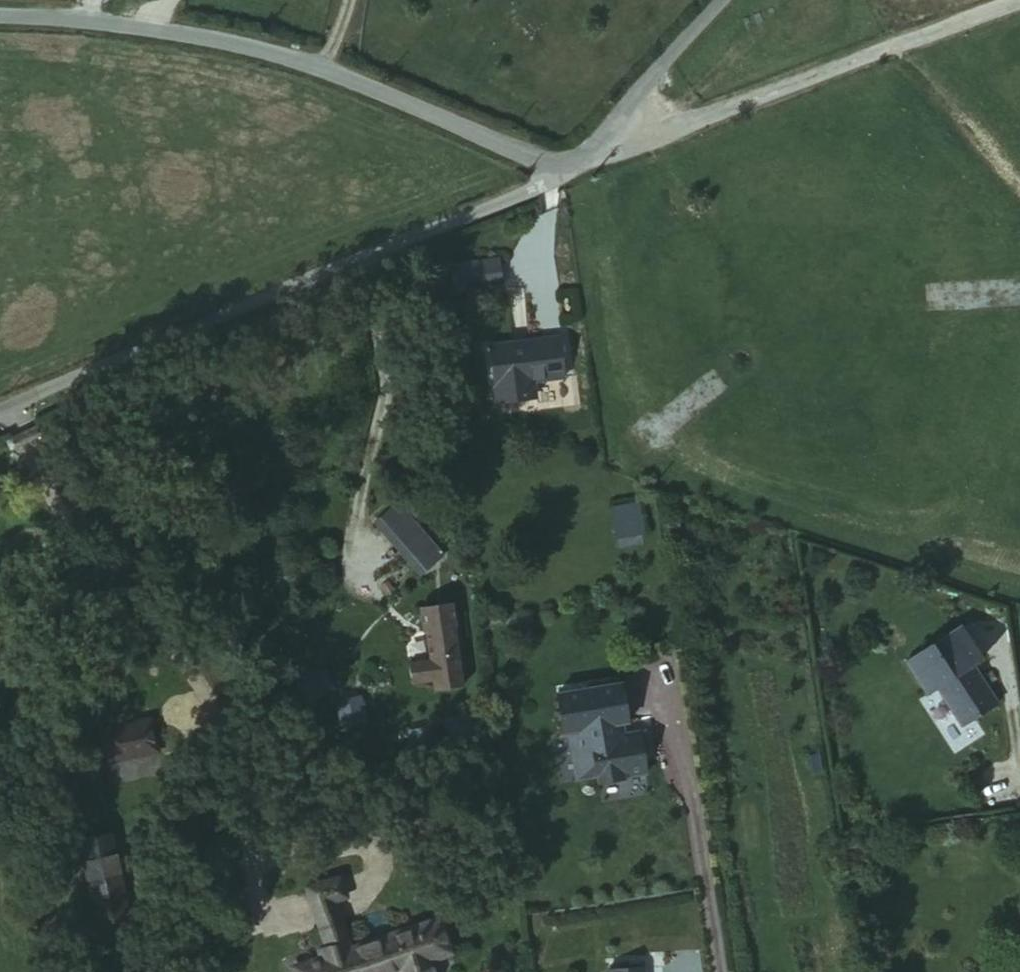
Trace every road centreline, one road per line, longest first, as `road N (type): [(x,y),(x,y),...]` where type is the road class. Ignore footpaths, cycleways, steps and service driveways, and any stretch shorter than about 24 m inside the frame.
road 1 (unclassified): [(0,406),(110,353),(566,170)]
road 2 (unclassified): [(0,14),(215,35),(350,79),(566,170)]
road 3 (unclassified): [(612,141),(998,0)]
road 4 (residential): [(612,141),(651,70),(716,0)]

